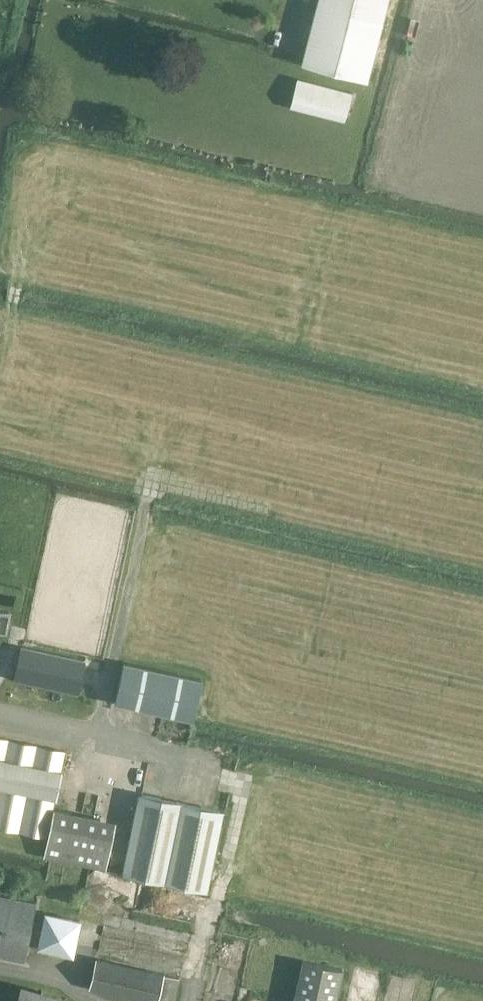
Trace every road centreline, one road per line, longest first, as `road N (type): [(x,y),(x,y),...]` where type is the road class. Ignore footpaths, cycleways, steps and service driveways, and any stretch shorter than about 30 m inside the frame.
road 1 (track): [(482,558),(155,484)]
road 2 (track): [(155,484),(99,734)]
road 3 (track): [(191,1000),(243,788)]
road 4 (track): [(155,484),(78,435),(0,418)]

